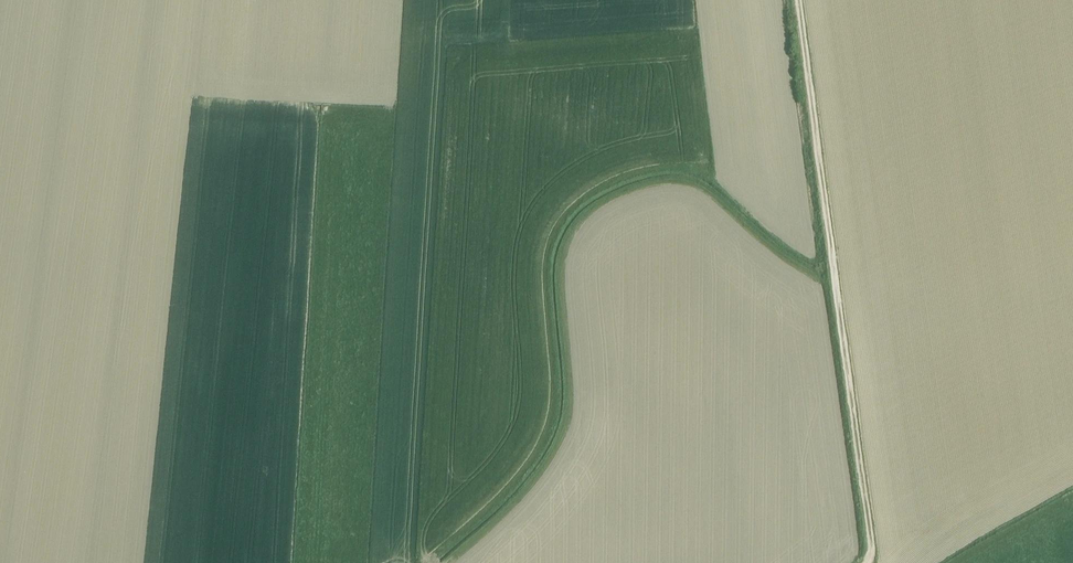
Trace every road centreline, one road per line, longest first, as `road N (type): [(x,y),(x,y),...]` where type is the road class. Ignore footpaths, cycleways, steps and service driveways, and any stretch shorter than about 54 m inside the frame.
road 1 (track): [(867,562),(872,547),(795,0)]

